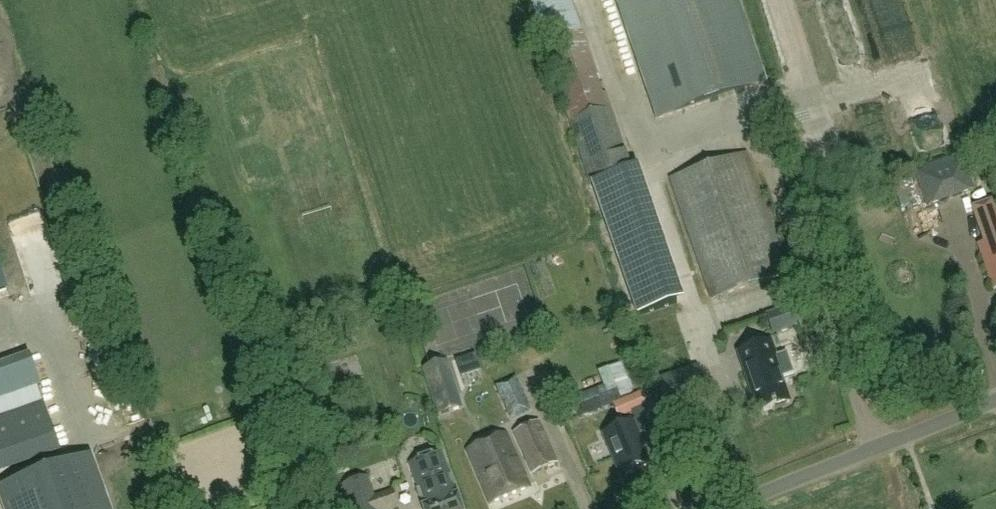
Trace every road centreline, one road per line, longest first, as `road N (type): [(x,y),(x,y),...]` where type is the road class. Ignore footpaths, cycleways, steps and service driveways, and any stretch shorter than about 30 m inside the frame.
road 1 (unclassified): [(756,508),(995,406)]

